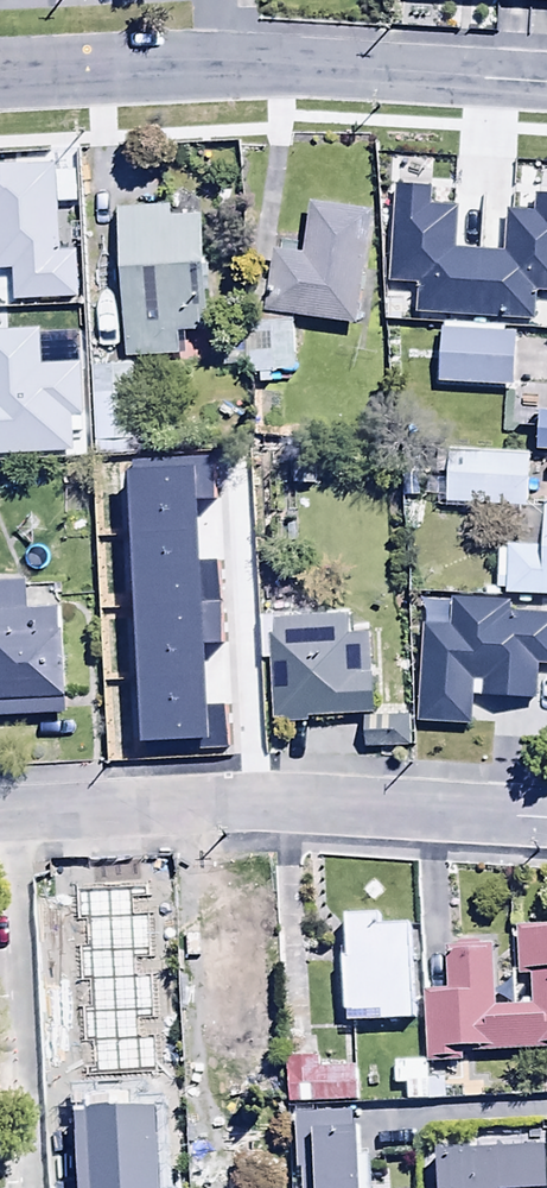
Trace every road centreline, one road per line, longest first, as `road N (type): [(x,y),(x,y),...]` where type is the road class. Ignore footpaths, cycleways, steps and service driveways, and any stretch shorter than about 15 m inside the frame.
road 1 (residential): [(546,82),(196,66),(0,77)]
road 2 (residential): [(12,811),(300,805),(546,819)]
road 3 (residential): [(25,1187),(12,811)]

